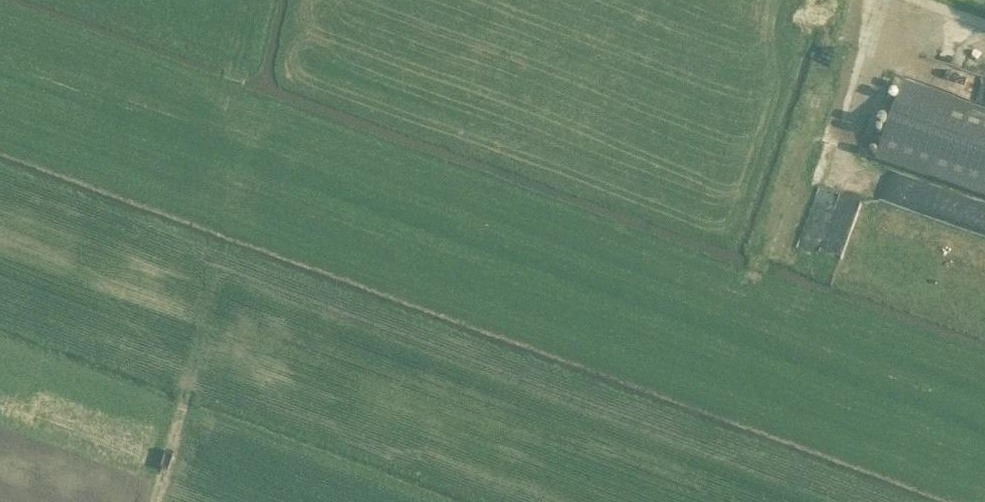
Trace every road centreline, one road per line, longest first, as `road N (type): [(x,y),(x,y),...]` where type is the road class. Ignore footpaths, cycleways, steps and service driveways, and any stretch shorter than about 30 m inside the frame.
road 1 (track): [(845,125),(882,0)]

